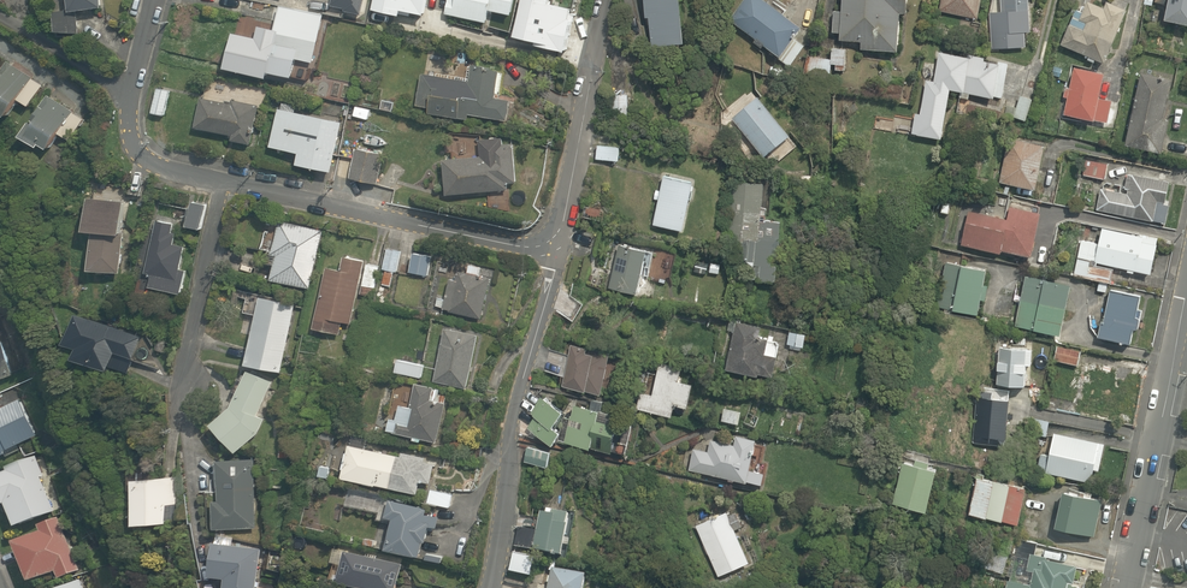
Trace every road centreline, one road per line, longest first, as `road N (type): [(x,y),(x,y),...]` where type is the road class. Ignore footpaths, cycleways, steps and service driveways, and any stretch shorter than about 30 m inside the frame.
road 1 (residential): [(492,587),(514,407),(553,270),(547,244)]
road 2 (residential): [(547,244),(524,248),(224,183)]
road 3 (residential): [(1125,587),(1186,297)]
road 4 (residential): [(547,244),(562,231),(607,0)]
road 5 (residential): [(224,183),(162,169),(130,143),(129,96),(153,0)]
road 6 (residential): [(224,183),(184,373),(191,392)]

